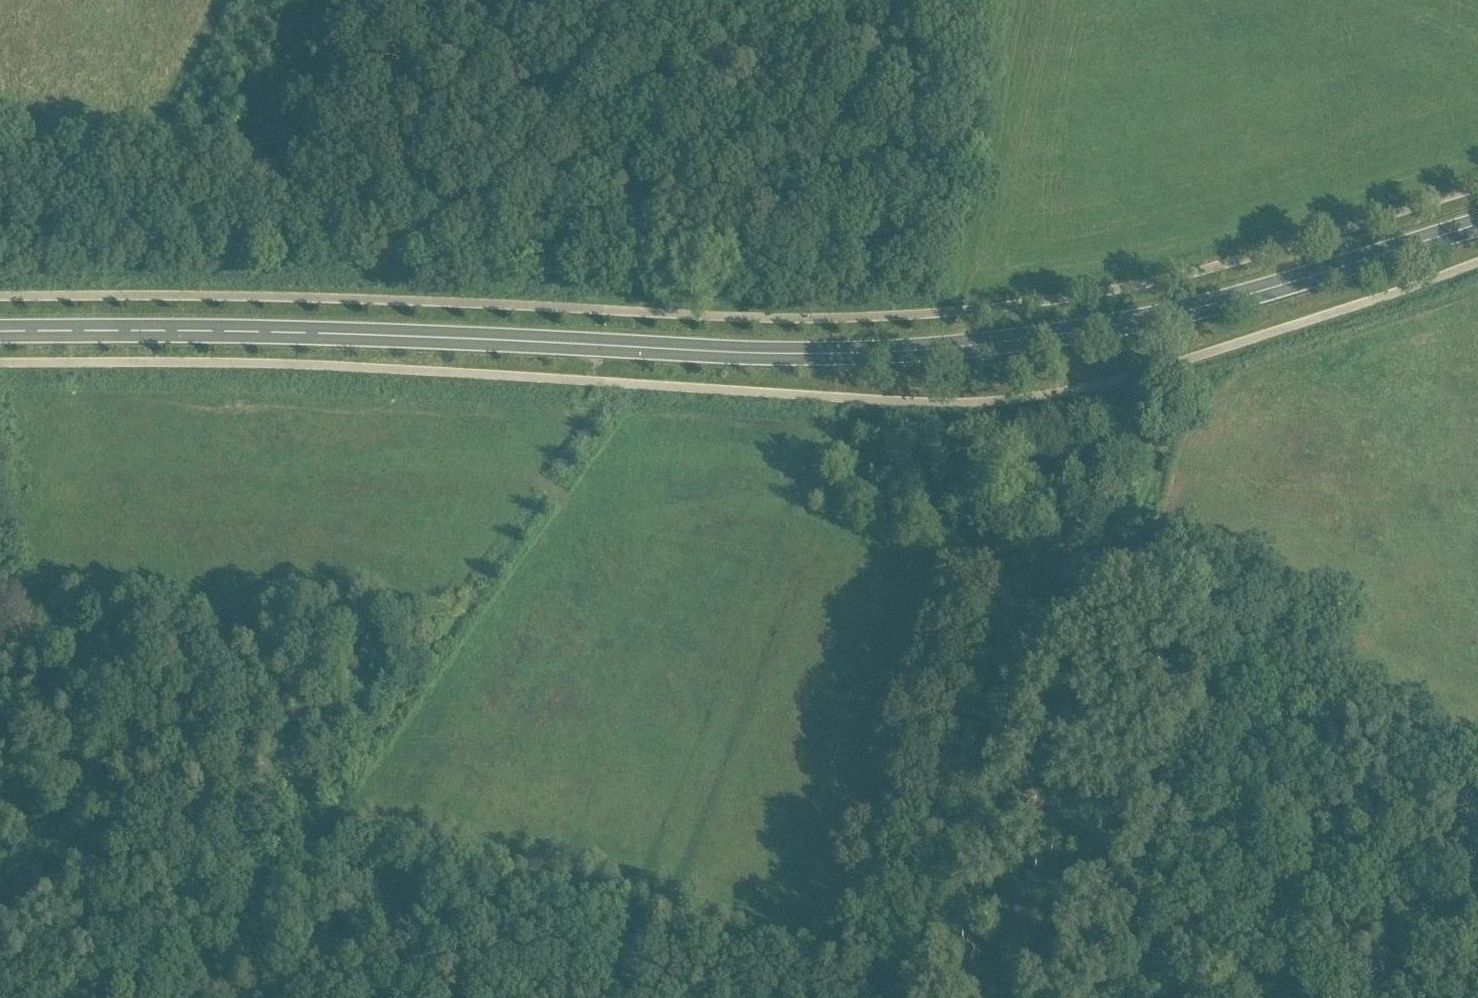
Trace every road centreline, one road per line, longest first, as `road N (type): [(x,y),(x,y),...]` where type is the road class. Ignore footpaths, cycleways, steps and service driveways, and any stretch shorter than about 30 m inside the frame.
road 1 (secondary): [(0,329),(644,343),(828,357),(1032,343),(1116,334),(1282,292),(1477,230)]

